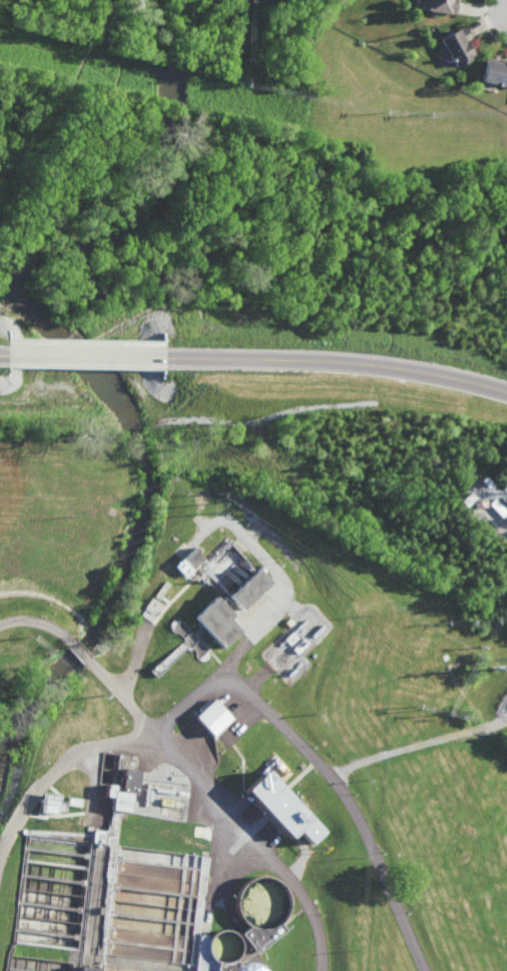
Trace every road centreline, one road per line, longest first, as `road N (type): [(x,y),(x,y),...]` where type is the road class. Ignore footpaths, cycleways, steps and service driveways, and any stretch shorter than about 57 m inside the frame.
road 1 (tertiary): [(166,356),(407,367),(506,389)]
road 2 (tertiary): [(8,354),(166,356)]

